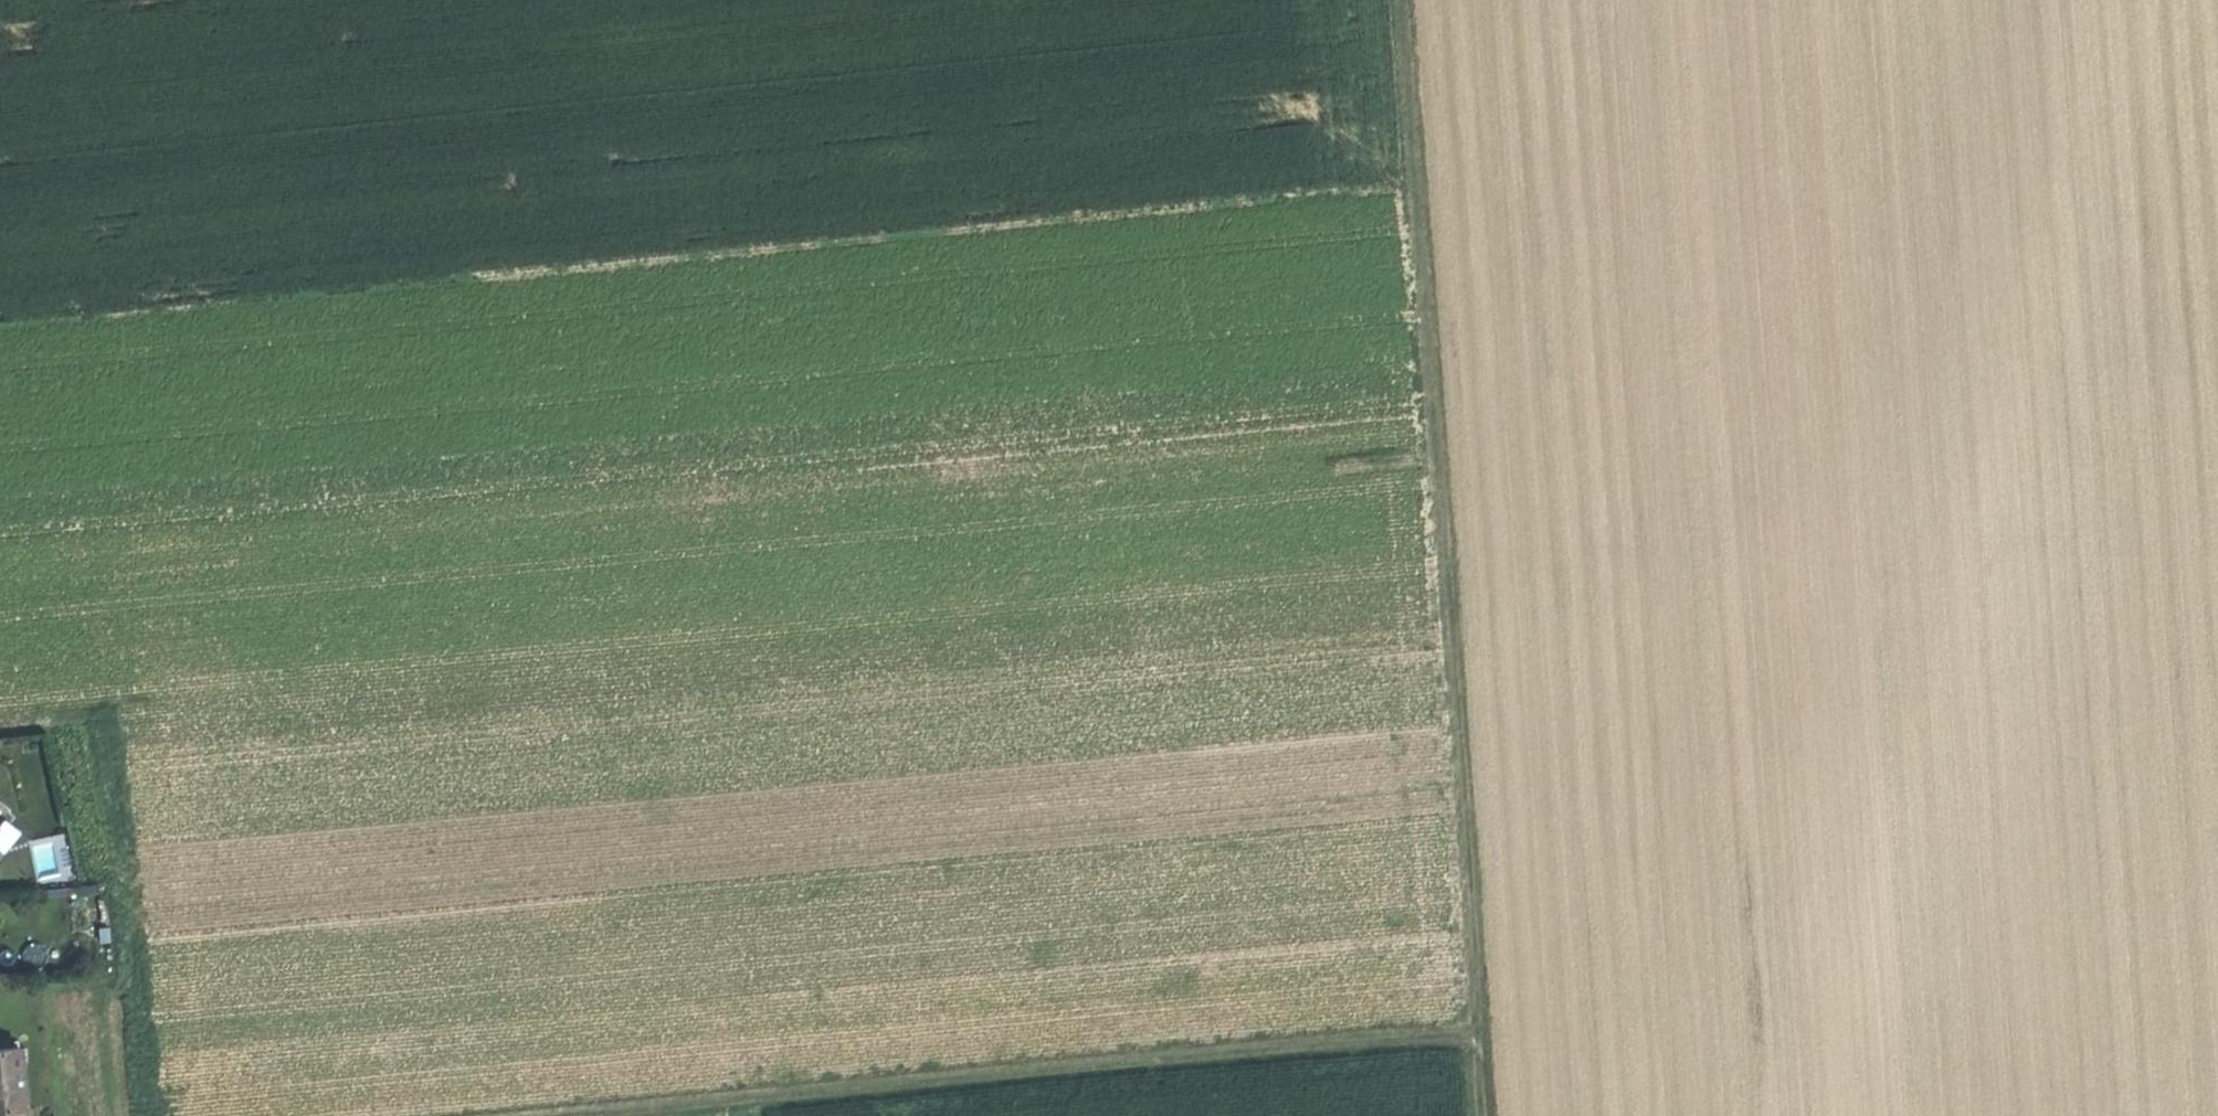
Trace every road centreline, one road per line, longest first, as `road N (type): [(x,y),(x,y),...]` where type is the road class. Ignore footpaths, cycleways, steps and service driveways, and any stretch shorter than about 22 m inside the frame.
road 1 (track): [(1404,0),(1483,1115)]
road 2 (track): [(1478,1043),(1402,1044),(639,1115)]

